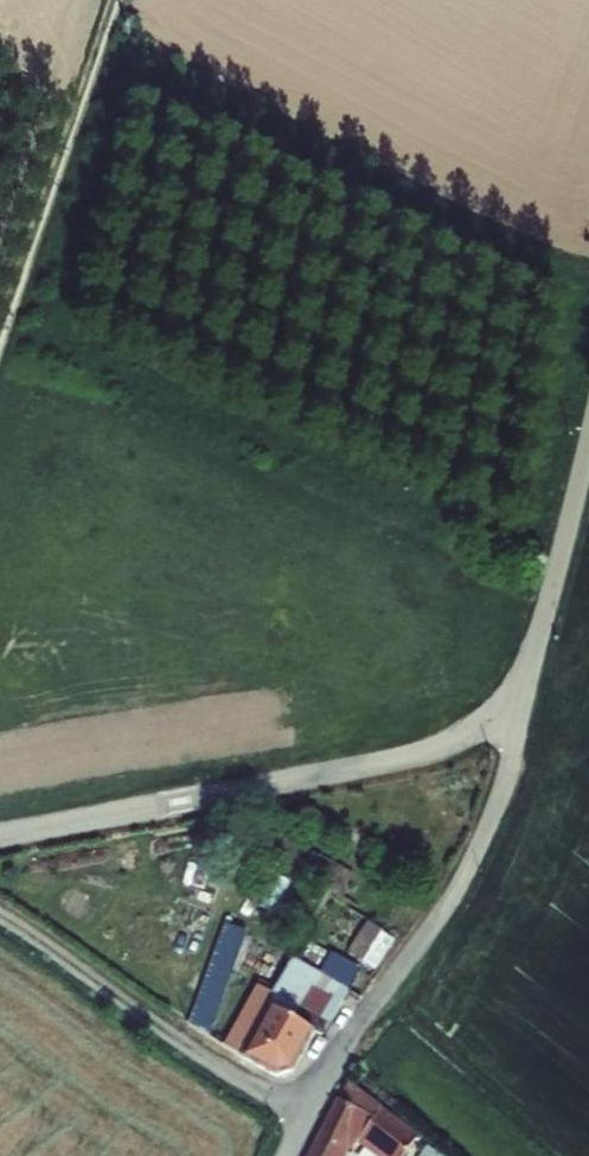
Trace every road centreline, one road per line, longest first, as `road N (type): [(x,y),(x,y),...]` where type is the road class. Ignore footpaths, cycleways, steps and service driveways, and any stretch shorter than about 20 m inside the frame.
road 1 (residential): [(0,837),(392,761),(521,720)]
road 2 (residential): [(521,720),(467,872),(303,1116)]
road 3 (track): [(0,918),(303,1116)]
road 4 (track): [(113,0),(0,341)]
road 5 (residential): [(588,443),(521,720)]

